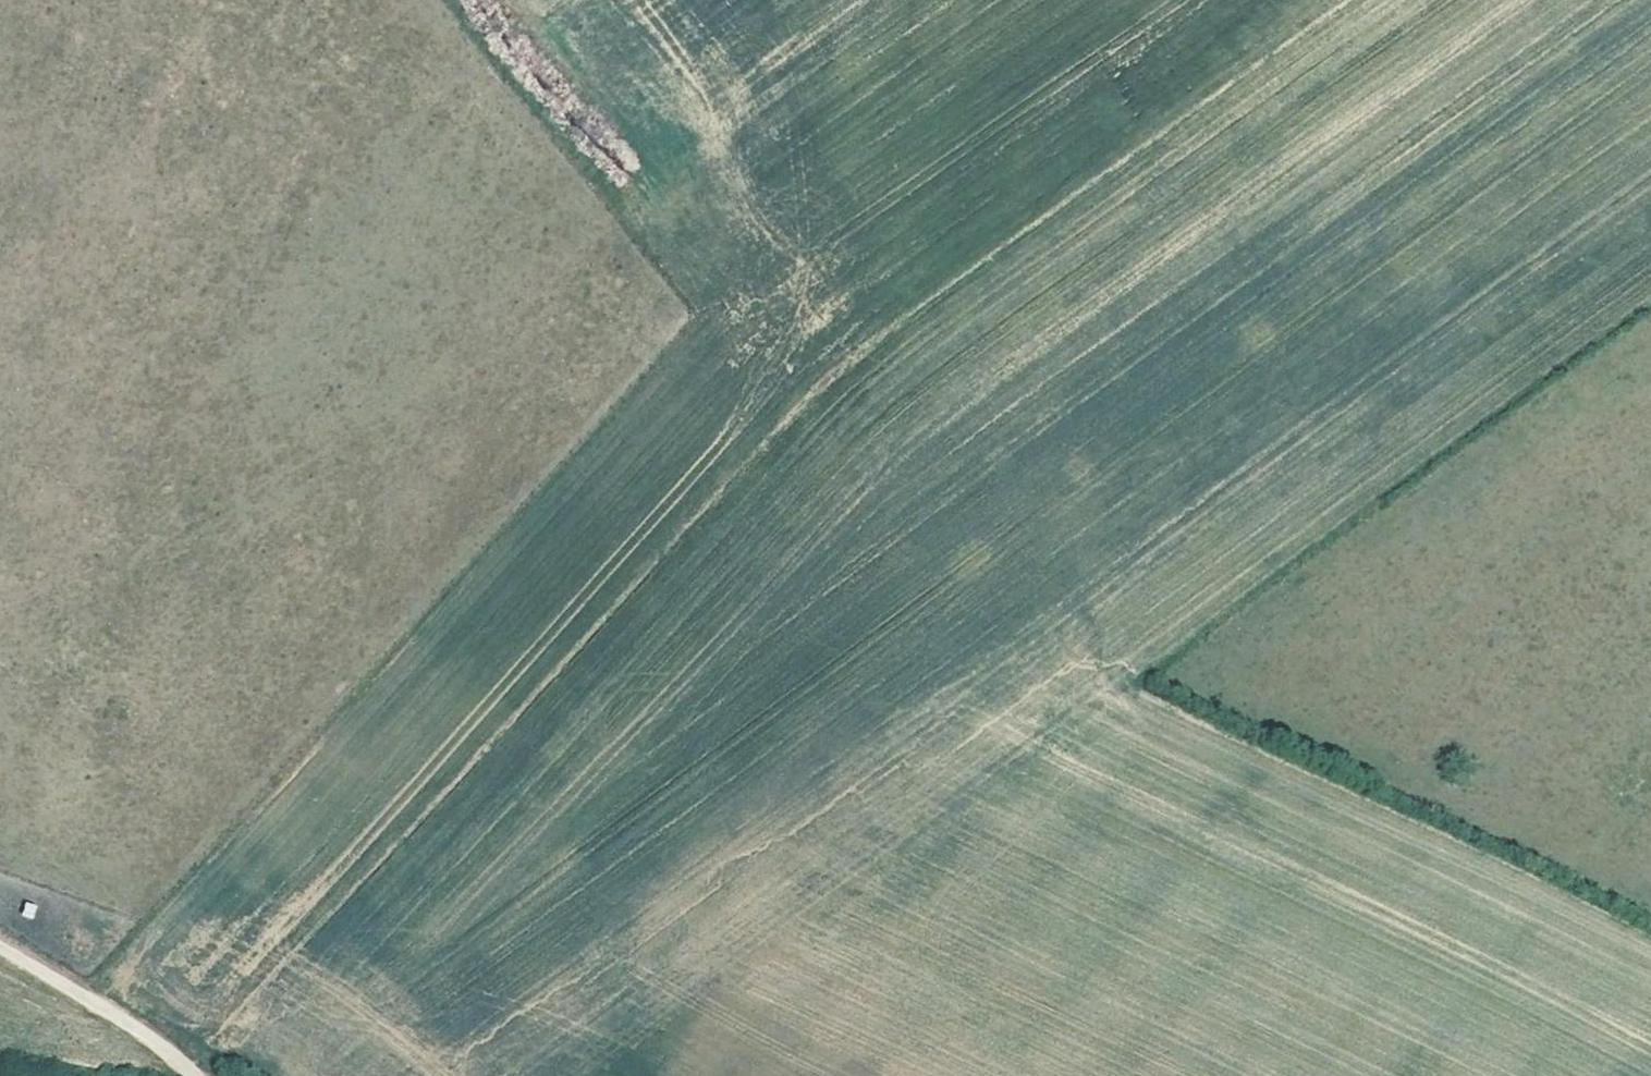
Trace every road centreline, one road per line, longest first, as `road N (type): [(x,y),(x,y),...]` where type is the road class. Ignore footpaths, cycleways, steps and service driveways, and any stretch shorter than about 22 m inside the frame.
road 1 (track): [(197,1075),(134,1026),(0,949)]

